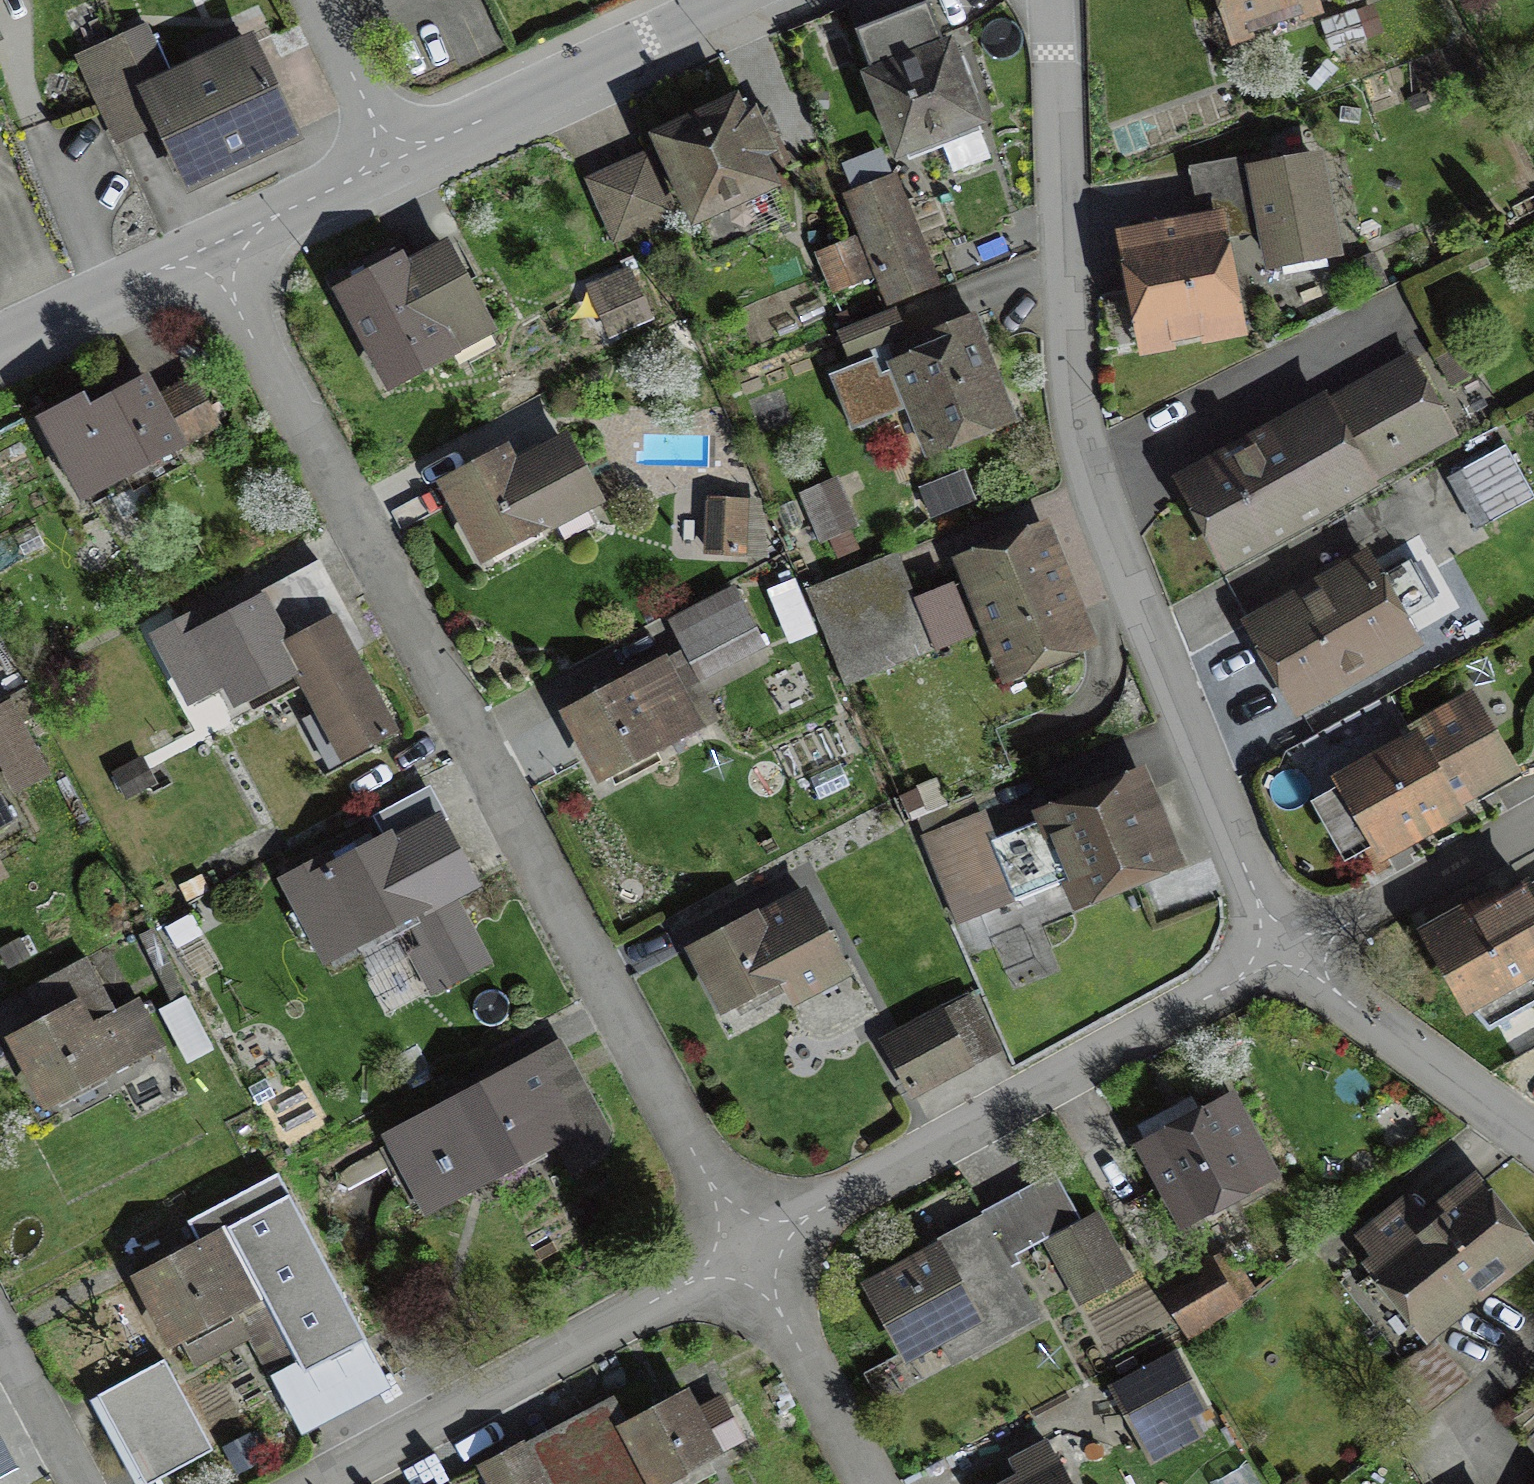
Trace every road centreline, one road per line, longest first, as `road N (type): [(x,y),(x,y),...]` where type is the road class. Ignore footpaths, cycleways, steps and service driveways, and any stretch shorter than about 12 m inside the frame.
road 1 (residential): [(754,1248),(205,253)]
road 2 (residential): [(1045,0),(1078,437),(1274,946)]
road 3 (residential): [(754,1248),(1274,946)]
road 4 (residential): [(326,1483),(754,1248)]
road 5 (residential): [(395,158),(731,0)]
road 6 (residential): [(1274,946),(1533,1143)]
road 7 (residential): [(1274,946),(1533,835)]
road 8 (residential): [(878,1483),(754,1248)]
road 9 (residential): [(0,349),(205,253)]
road 10 (residential): [(205,253),(395,158)]
road 11 (residential): [(395,158),(309,0)]
road 12 (residential): [(71,1483),(0,1348)]

